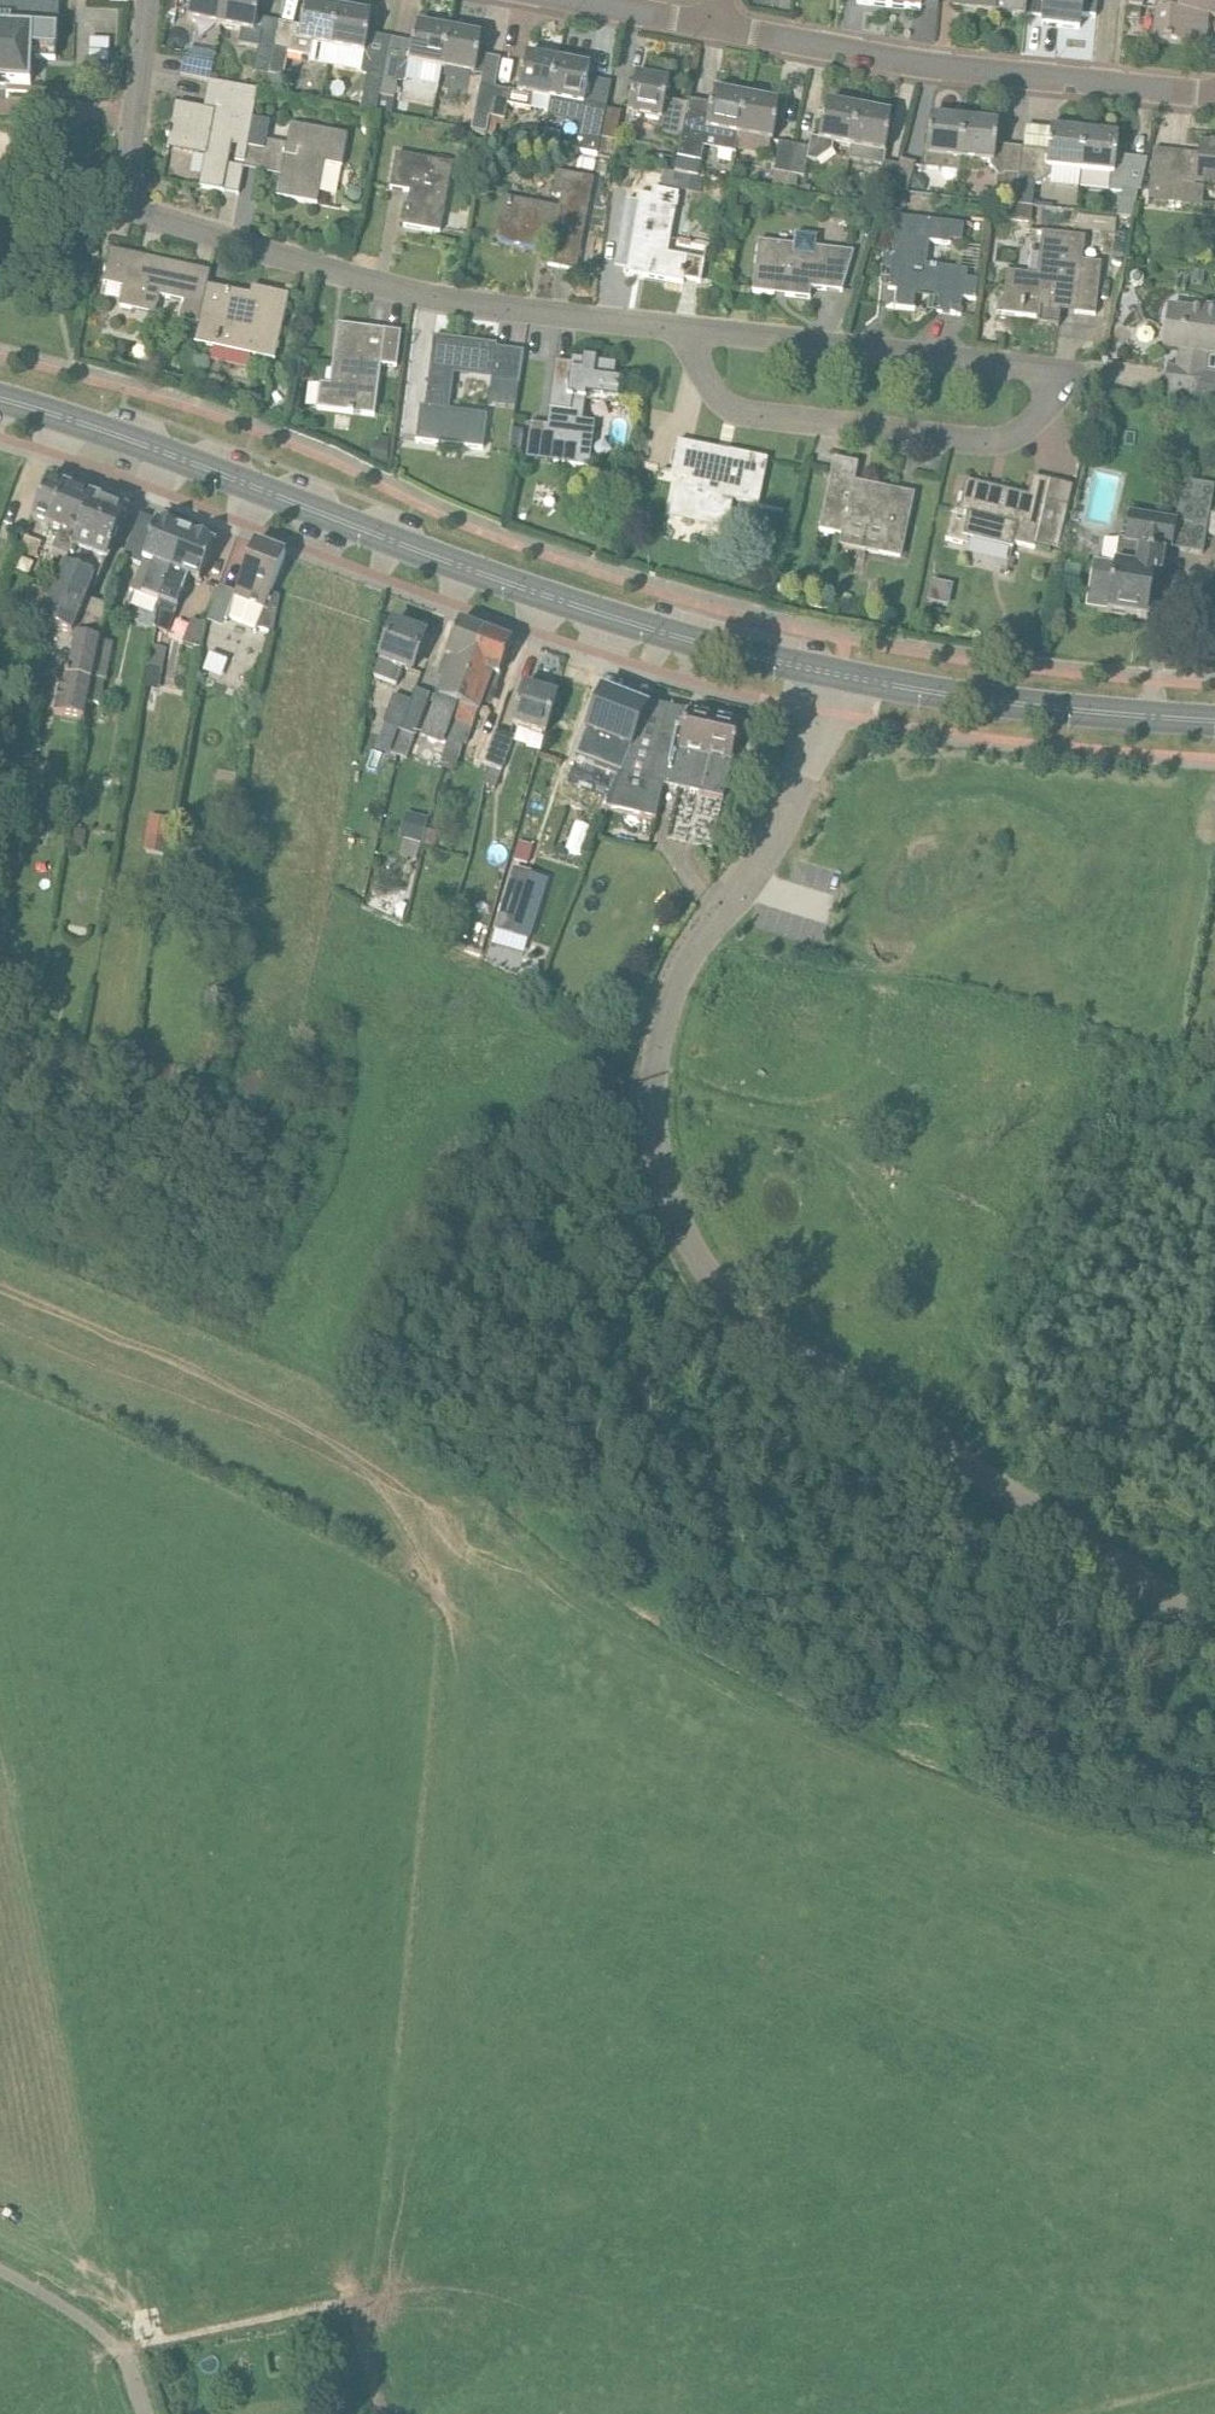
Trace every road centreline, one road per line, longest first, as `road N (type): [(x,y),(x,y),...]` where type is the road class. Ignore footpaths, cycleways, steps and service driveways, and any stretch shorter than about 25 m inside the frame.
road 1 (unclassified): [(1214,1630),(767,1332),(718,1287),(680,1228),(652,1118),(663,1021),(701,939),(772,846),(840,676)]
road 2 (secondary): [(840,676),(658,634),(0,398)]
road 3 (residential): [(692,333),(460,303),(139,212),(126,188),(148,0)]
road 4 (residential): [(1214,95),(716,21)]
road 5 (residential): [(692,333),(694,361),(721,404),(745,416),(999,441),(1041,415),(1045,379),(1027,368)]
road 6 (secondary): [(1214,720),(1106,715),(840,676)]
road 7 (residential): [(1027,368),(692,333)]
road 8 (unclassified): [(143,2413),(120,2351),(0,2272)]

